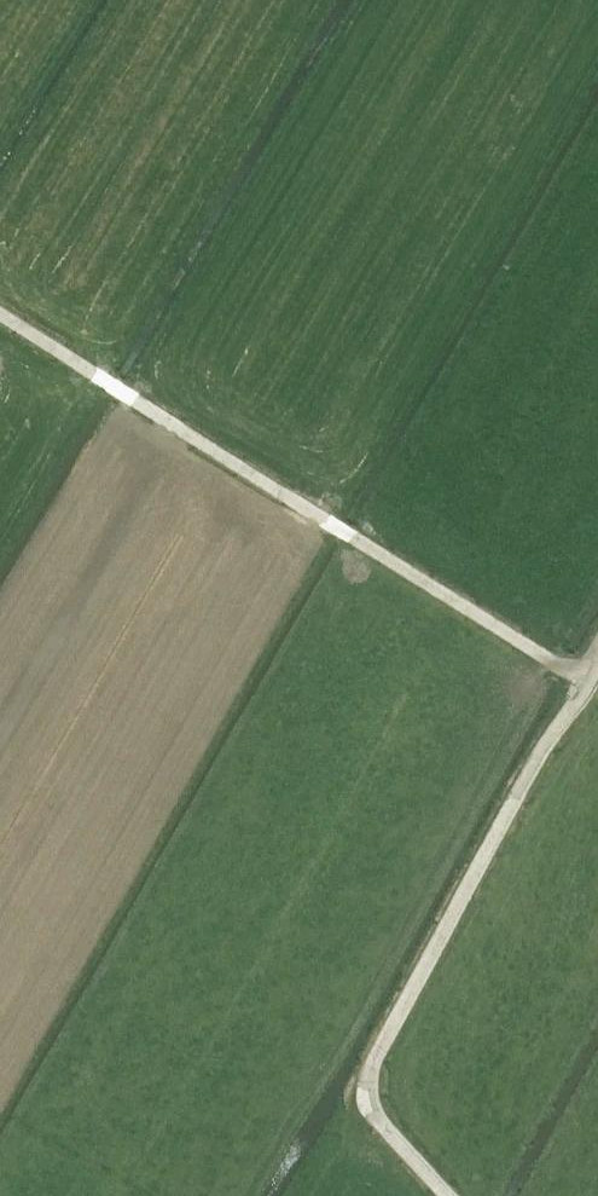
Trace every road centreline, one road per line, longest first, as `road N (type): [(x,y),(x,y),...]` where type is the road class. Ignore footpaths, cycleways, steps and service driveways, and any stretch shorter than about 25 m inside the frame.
road 1 (track): [(575,694),(0,317)]
road 2 (track): [(465,1195),(373,1070),(597,651)]

